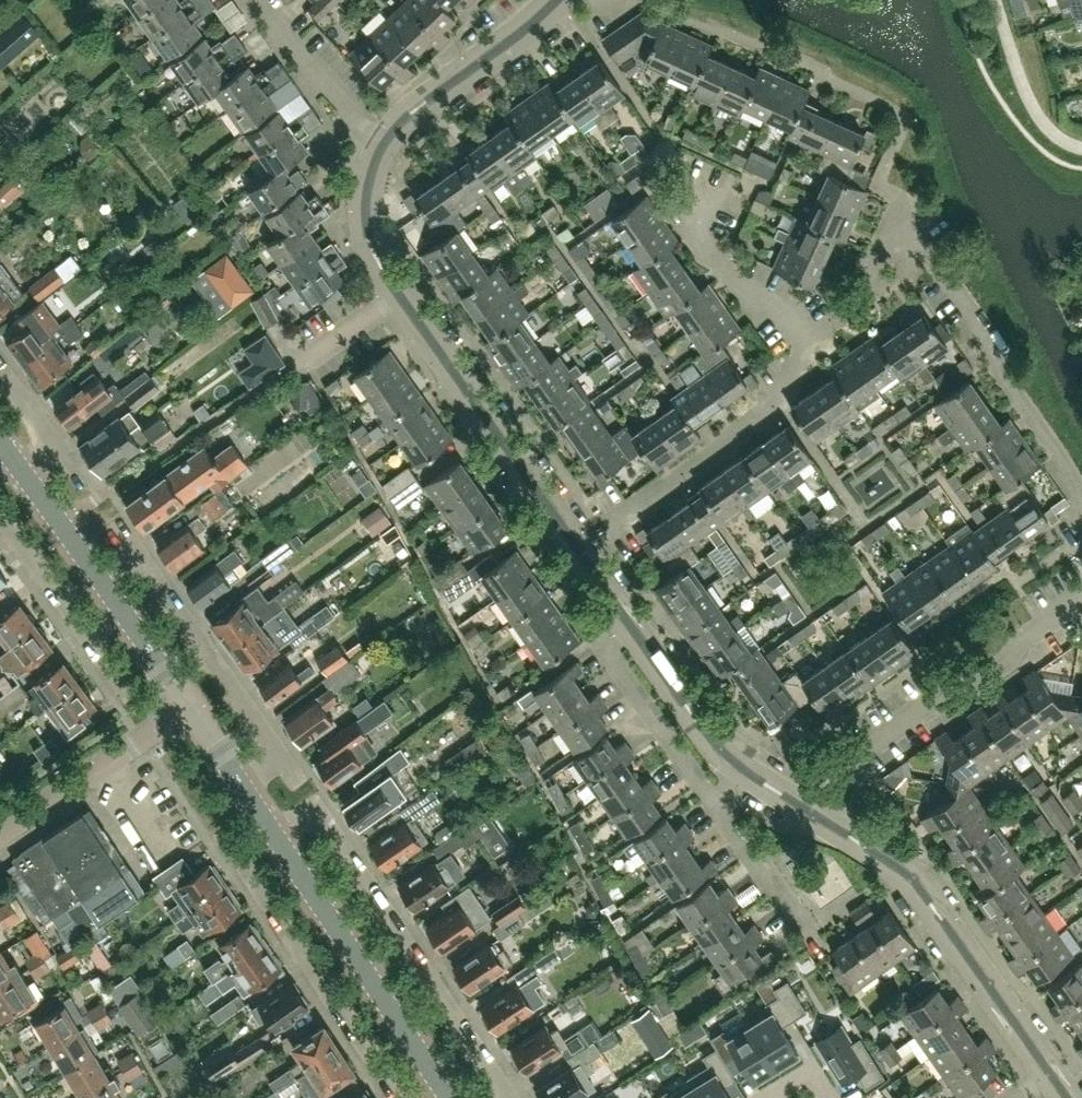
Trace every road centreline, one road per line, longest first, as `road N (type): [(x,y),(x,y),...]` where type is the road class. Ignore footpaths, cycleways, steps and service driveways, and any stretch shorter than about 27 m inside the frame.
road 1 (residential): [(507,1097),(315,806),(273,831)]
road 2 (residential): [(1067,1097),(912,879),(815,815)]
road 3 (residential): [(1081,528),(1059,453),(908,219)]
road 4 (residential): [(815,815),(853,765),(940,697),(963,692),(1008,661),(1081,600)]
road 5 (residential): [(397,1097),(234,856),(273,831)]
road 6 (residential): [(576,549),(776,410),(806,334)]
road 7 (tertiary): [(450,1097),(273,831)]
road 8 (residential): [(576,549),(398,293)]
road 9 (residential): [(281,757),(135,551)]
road 10 (residential): [(382,150),(411,113),(553,0)]
road 11 (residential): [(0,828),(187,704)]
road 12 (residential): [(633,631),(606,650),(716,804)]
road 13 (residential): [(382,150),(256,0)]
road 14 (residential): [(806,334),(791,309),(738,288),(694,235),(703,196)]
road 15 (residential): [(739,766),(713,746),(633,631)]
road 16 (residential): [(806,334),(891,279),(908,219)]
road 17 (residential): [(716,804),(808,936)]
road 18 (residential): [(398,293),(367,240),(368,187),(382,150)]
road 19 (residential): [(85,635),(0,516)]
road 20 (residential): [(291,369),(398,293)]
road 21 (tertiary): [(96,573),(22,474)]

